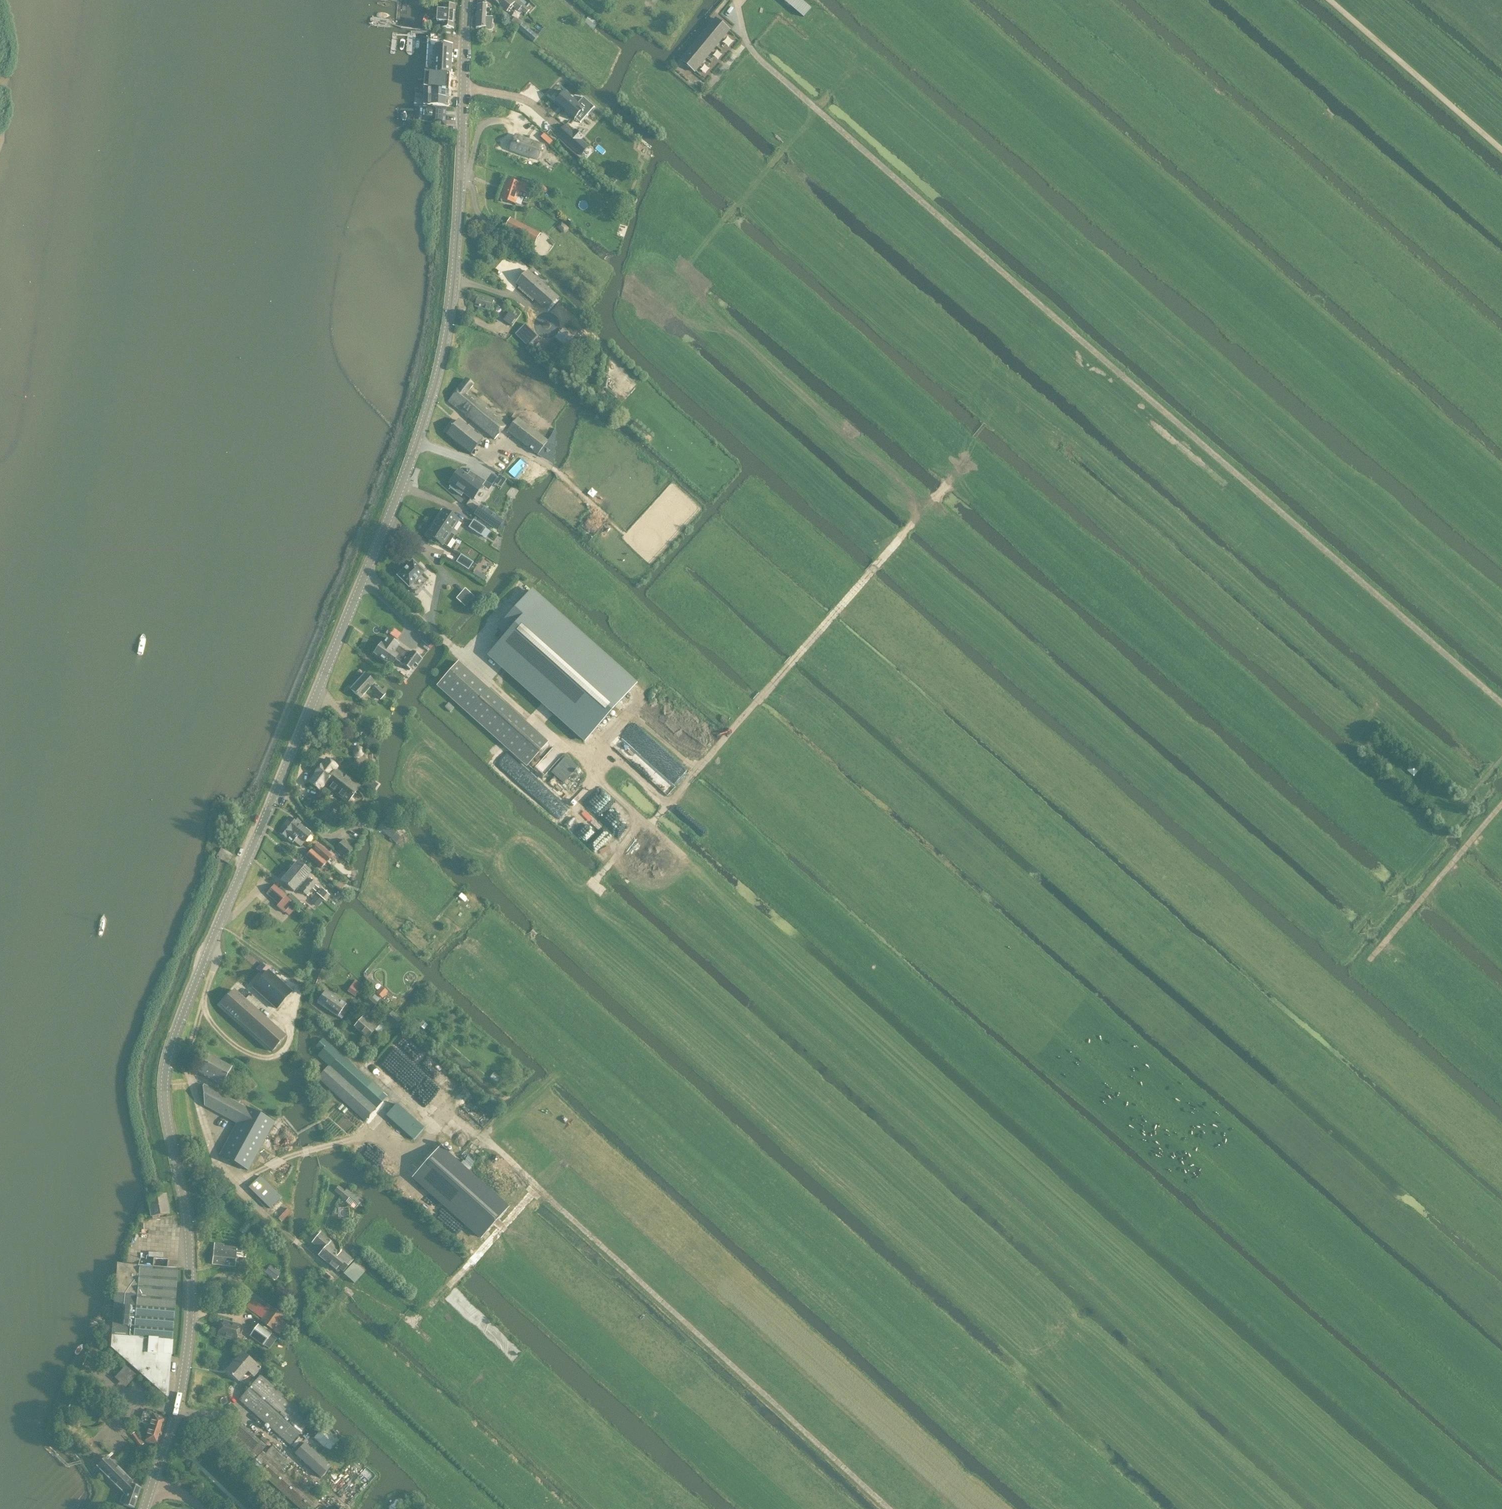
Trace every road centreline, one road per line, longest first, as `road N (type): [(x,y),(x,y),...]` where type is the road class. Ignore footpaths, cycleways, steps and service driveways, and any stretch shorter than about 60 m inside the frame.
road 1 (tertiary): [(144,1508),(182,1390),(191,1304),(187,1220),(165,1099),(169,1056),(435,390),(453,295),(466,0)]
road 2 (track): [(1501,703),(761,60),(745,37)]
road 3 (track): [(847,601),(591,886)]
road 4 (track): [(1354,935),(1501,759)]
road 5 (track): [(1332,0),(1501,148)]
road 6 (track): [(1368,959),(1501,805)]

